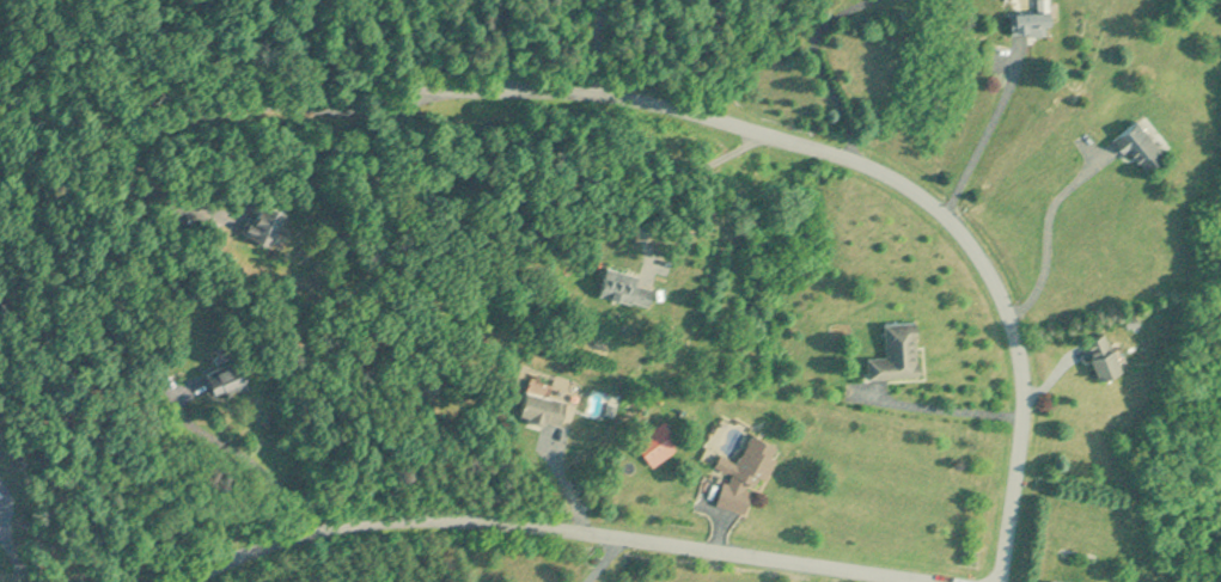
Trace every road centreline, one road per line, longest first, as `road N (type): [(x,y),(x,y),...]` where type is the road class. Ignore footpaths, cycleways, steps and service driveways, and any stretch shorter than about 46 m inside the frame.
road 1 (residential): [(997,581),(1031,385),(1000,282),(953,220),(881,163),(807,134),(542,94),(417,88)]
road 2 (residential): [(917,581),(622,537),(415,515),(270,537),(191,581)]

